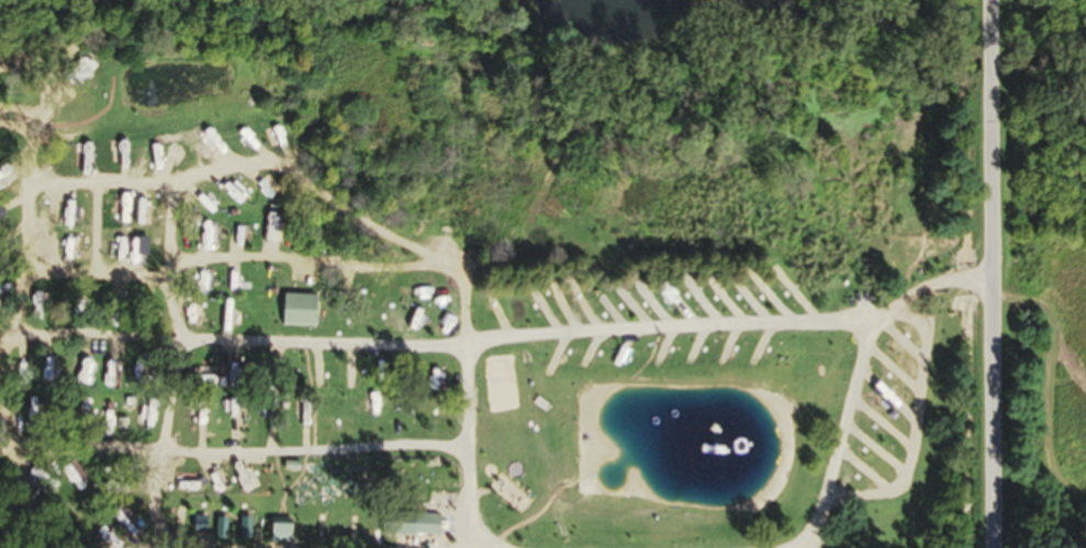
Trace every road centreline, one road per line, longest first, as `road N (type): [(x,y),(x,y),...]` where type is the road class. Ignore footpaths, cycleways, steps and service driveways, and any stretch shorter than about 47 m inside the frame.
road 1 (residential): [(992,547),(990,0)]

